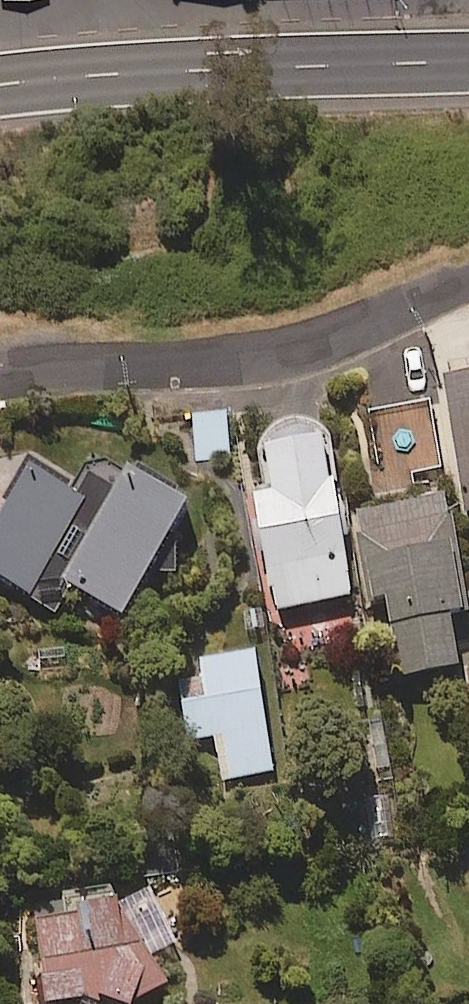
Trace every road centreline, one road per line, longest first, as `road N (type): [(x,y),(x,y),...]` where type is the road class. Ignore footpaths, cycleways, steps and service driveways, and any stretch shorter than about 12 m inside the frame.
road 1 (residential): [(468,280),(277,353),(0,368)]
road 2 (secondary): [(468,59),(0,85)]

